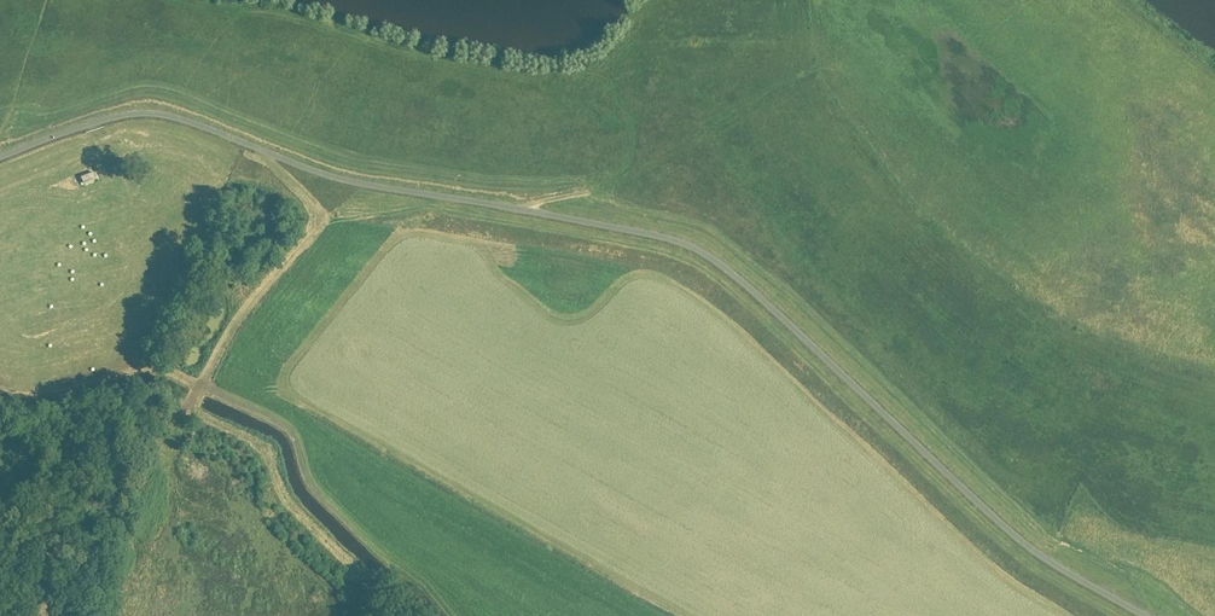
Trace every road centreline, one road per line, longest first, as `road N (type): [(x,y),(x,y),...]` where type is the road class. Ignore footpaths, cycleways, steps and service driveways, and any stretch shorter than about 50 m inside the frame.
road 1 (unclassified): [(1145,615),(1020,540),(765,302),(689,246),(345,180),(155,113),(111,118),(0,157)]

